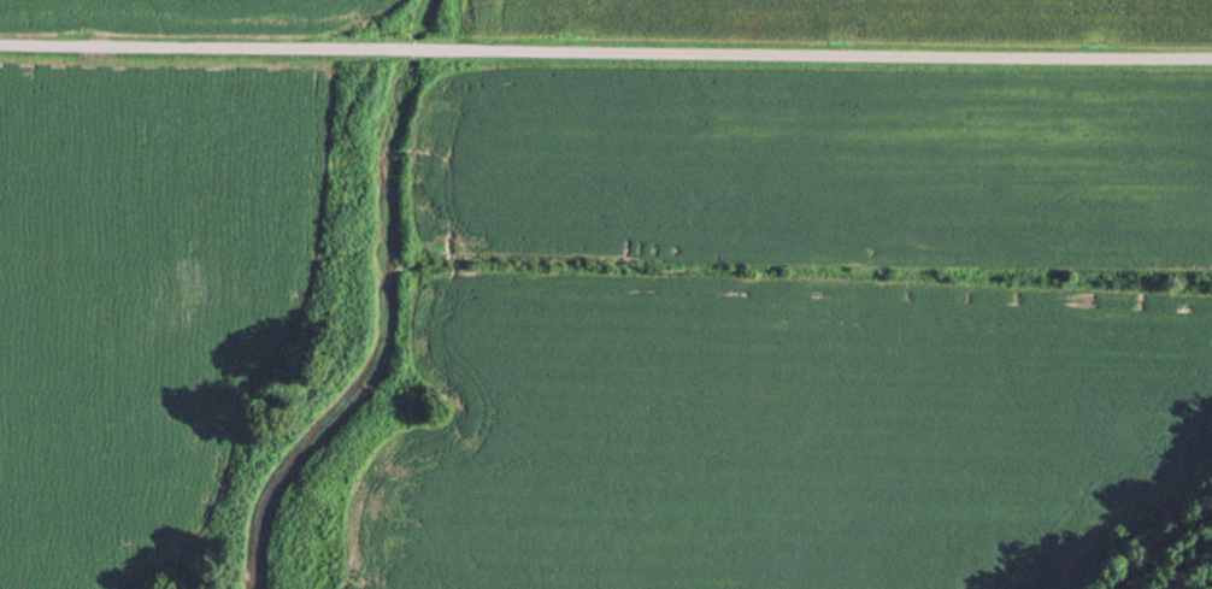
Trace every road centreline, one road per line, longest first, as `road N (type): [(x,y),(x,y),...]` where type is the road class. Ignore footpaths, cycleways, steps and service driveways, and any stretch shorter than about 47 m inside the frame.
road 1 (residential): [(1211,64),(0,46)]

